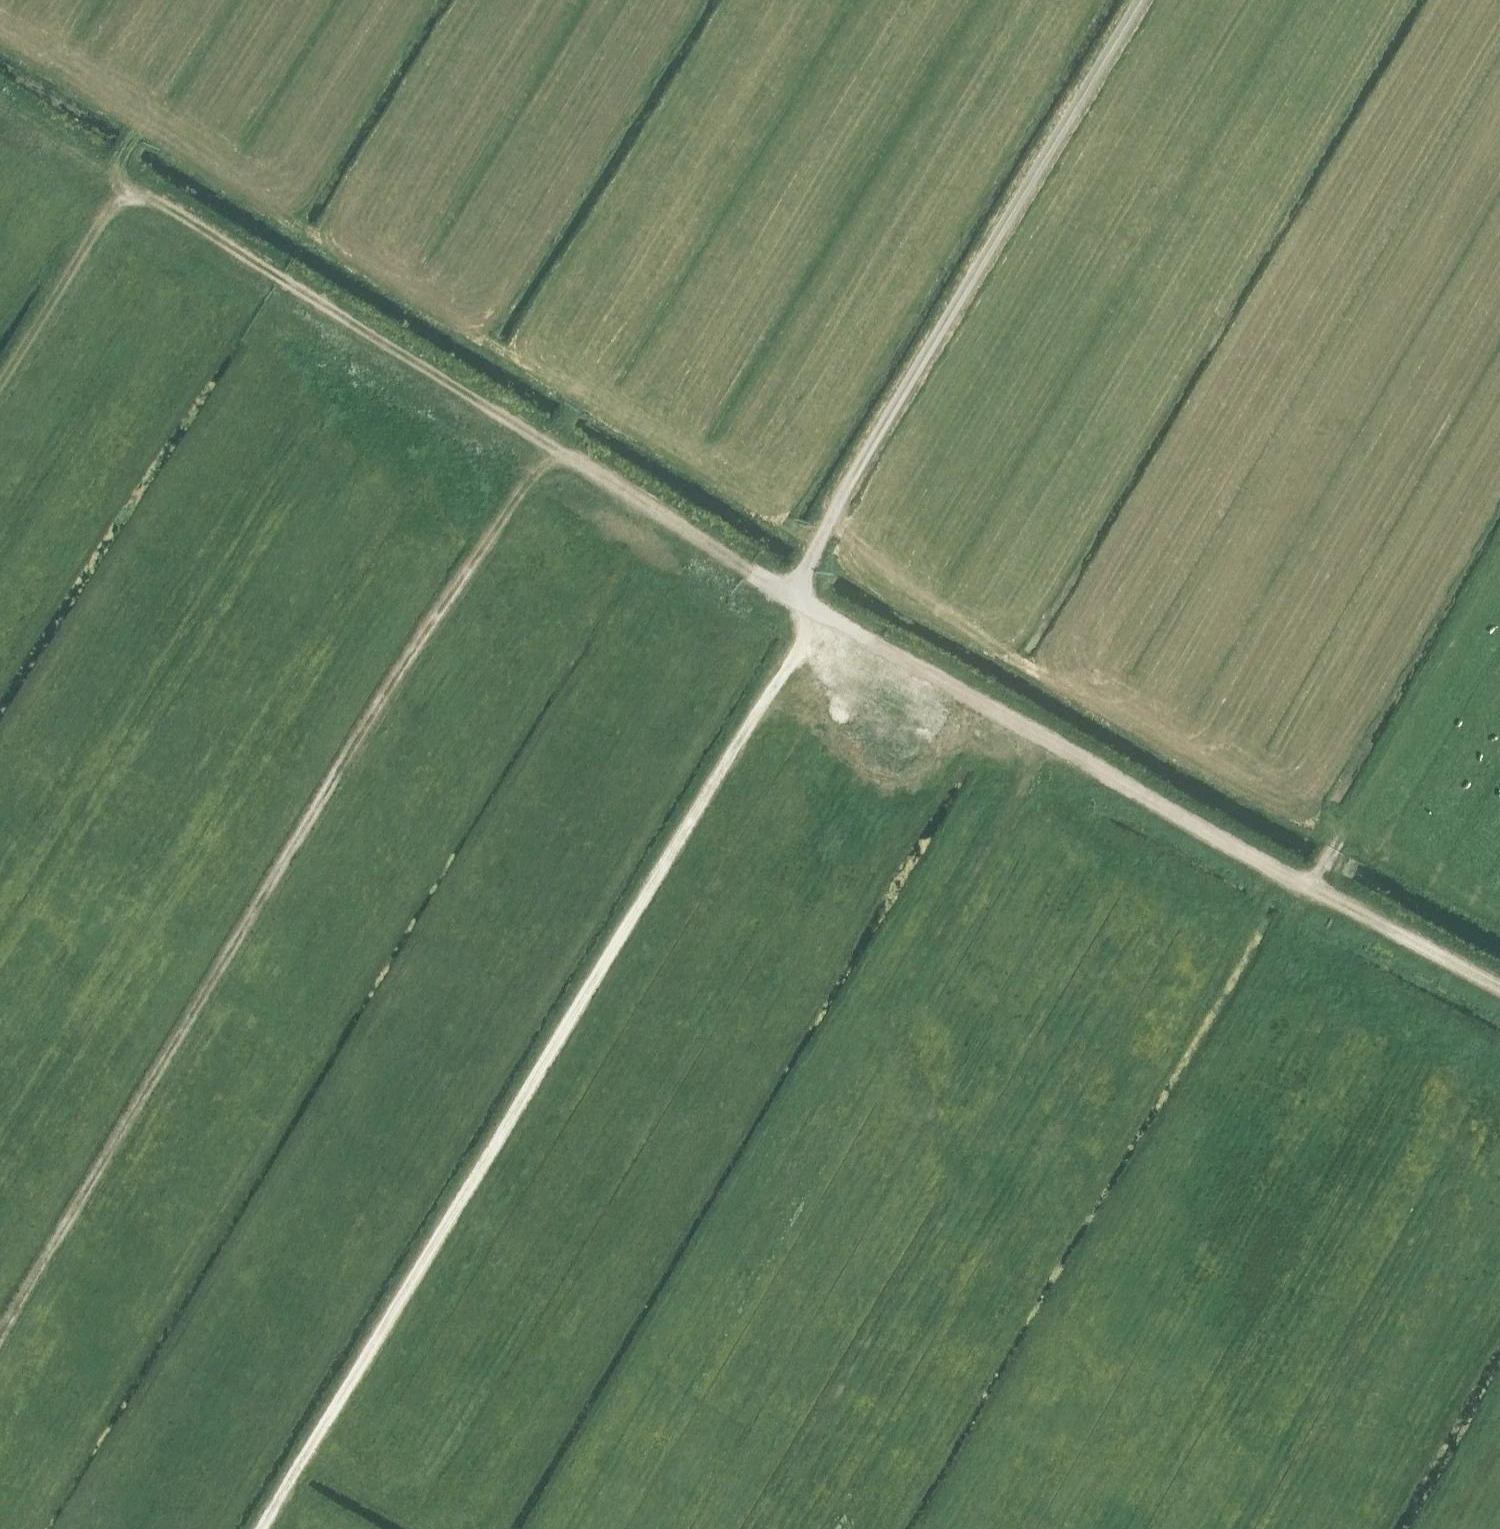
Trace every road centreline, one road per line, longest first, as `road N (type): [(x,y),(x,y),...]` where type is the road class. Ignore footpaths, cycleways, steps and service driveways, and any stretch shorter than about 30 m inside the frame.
road 1 (track): [(0,110),(792,591),(1303,887),(1499,989)]
road 2 (track): [(792,591),(1142,0)]

